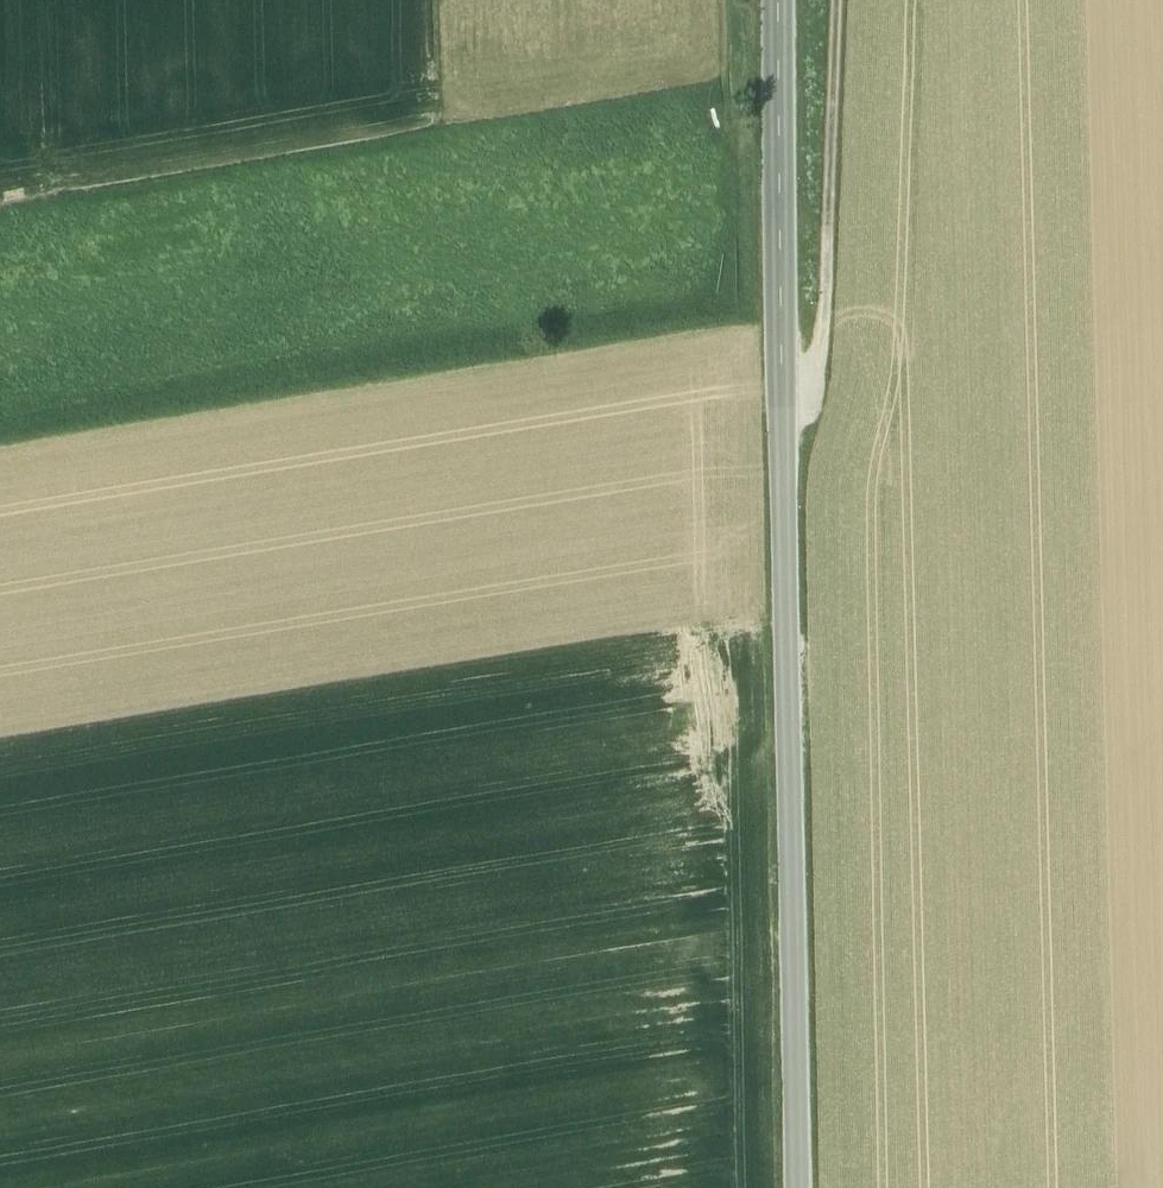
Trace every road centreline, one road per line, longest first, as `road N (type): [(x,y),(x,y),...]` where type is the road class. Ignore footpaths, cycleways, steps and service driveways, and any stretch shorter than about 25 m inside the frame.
road 1 (tertiary): [(780,0),(800,1187)]
road 2 (track): [(783,395),(821,366),(835,0)]

